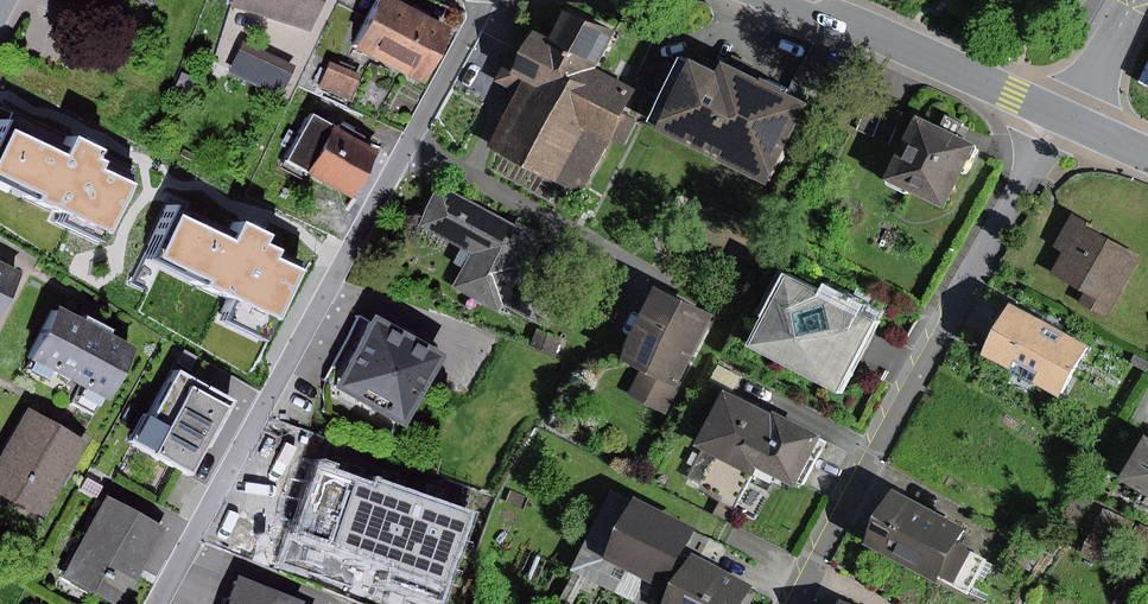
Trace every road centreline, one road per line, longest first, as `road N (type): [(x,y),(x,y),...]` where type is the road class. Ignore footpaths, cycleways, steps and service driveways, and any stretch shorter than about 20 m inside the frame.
road 1 (residential): [(158,603),(484,0)]
road 2 (residential): [(1065,116),(1030,159),(799,603)]
road 3 (residential): [(1065,116),(862,28),(766,0)]
road 4 (residential): [(1065,116),(1135,0)]

